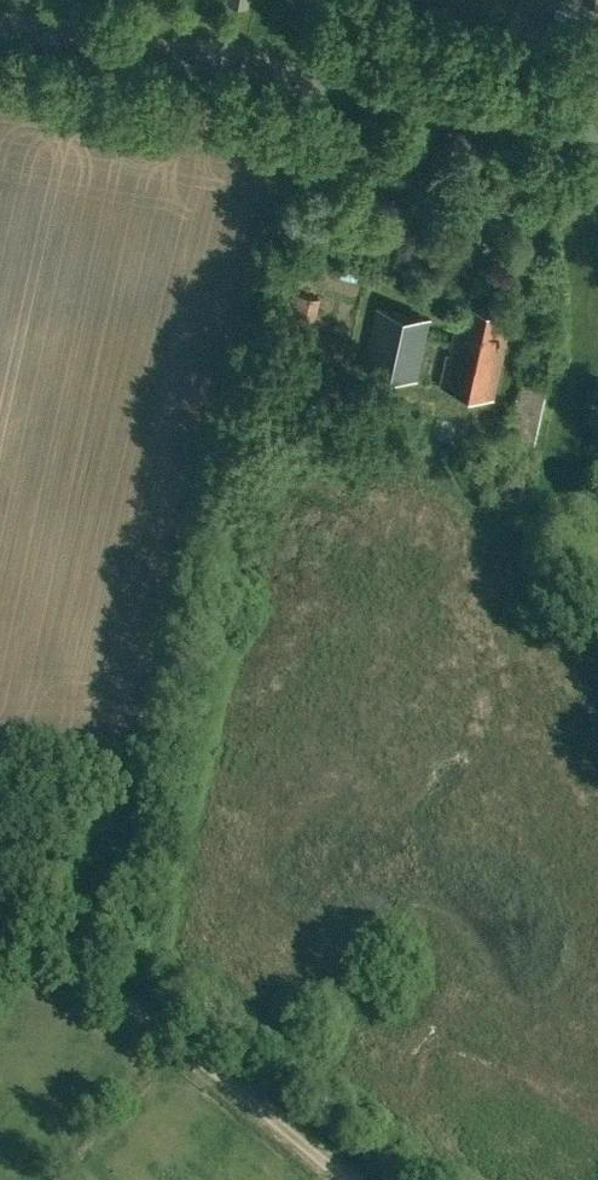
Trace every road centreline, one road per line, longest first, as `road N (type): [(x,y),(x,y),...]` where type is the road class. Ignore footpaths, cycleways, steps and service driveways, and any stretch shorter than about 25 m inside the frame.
road 1 (tertiary): [(597,132),(0,25)]
road 2 (track): [(338,1179),(84,971),(33,947)]
road 3 (track): [(33,947),(20,933),(52,864),(49,804)]

